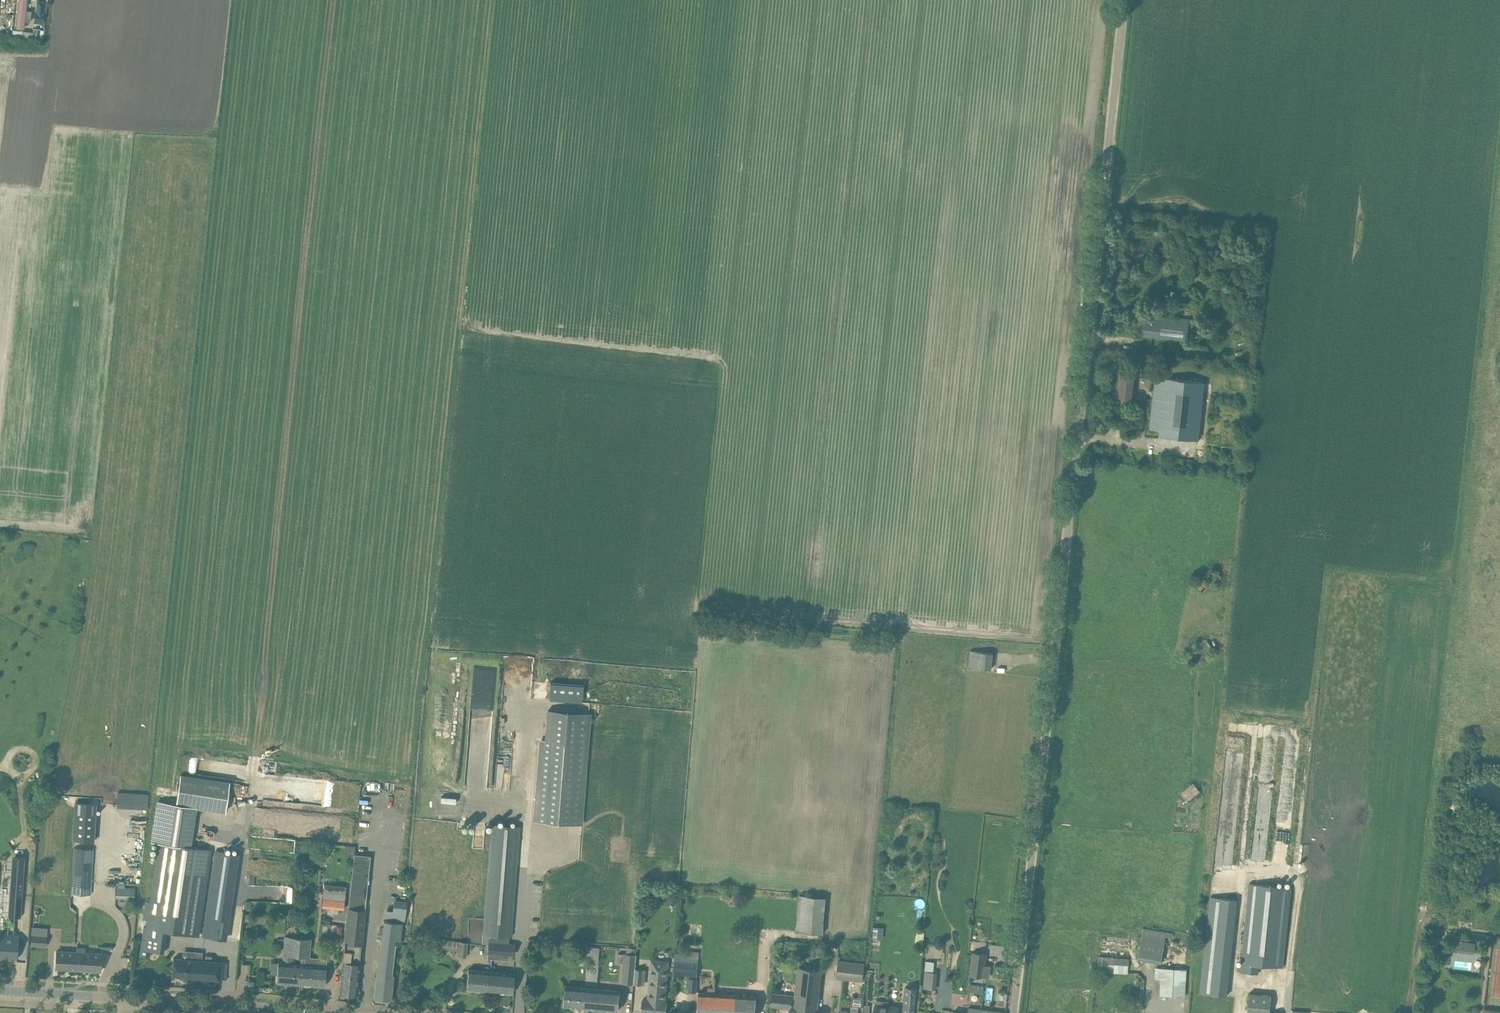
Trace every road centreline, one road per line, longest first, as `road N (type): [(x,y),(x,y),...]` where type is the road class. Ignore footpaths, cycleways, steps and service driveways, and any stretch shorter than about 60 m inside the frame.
road 1 (unclassified): [(1013,1012),(1124,0)]
road 2 (tertiary): [(278,1012),(125,1001)]
road 3 (tertiary): [(125,1001),(0,991)]

